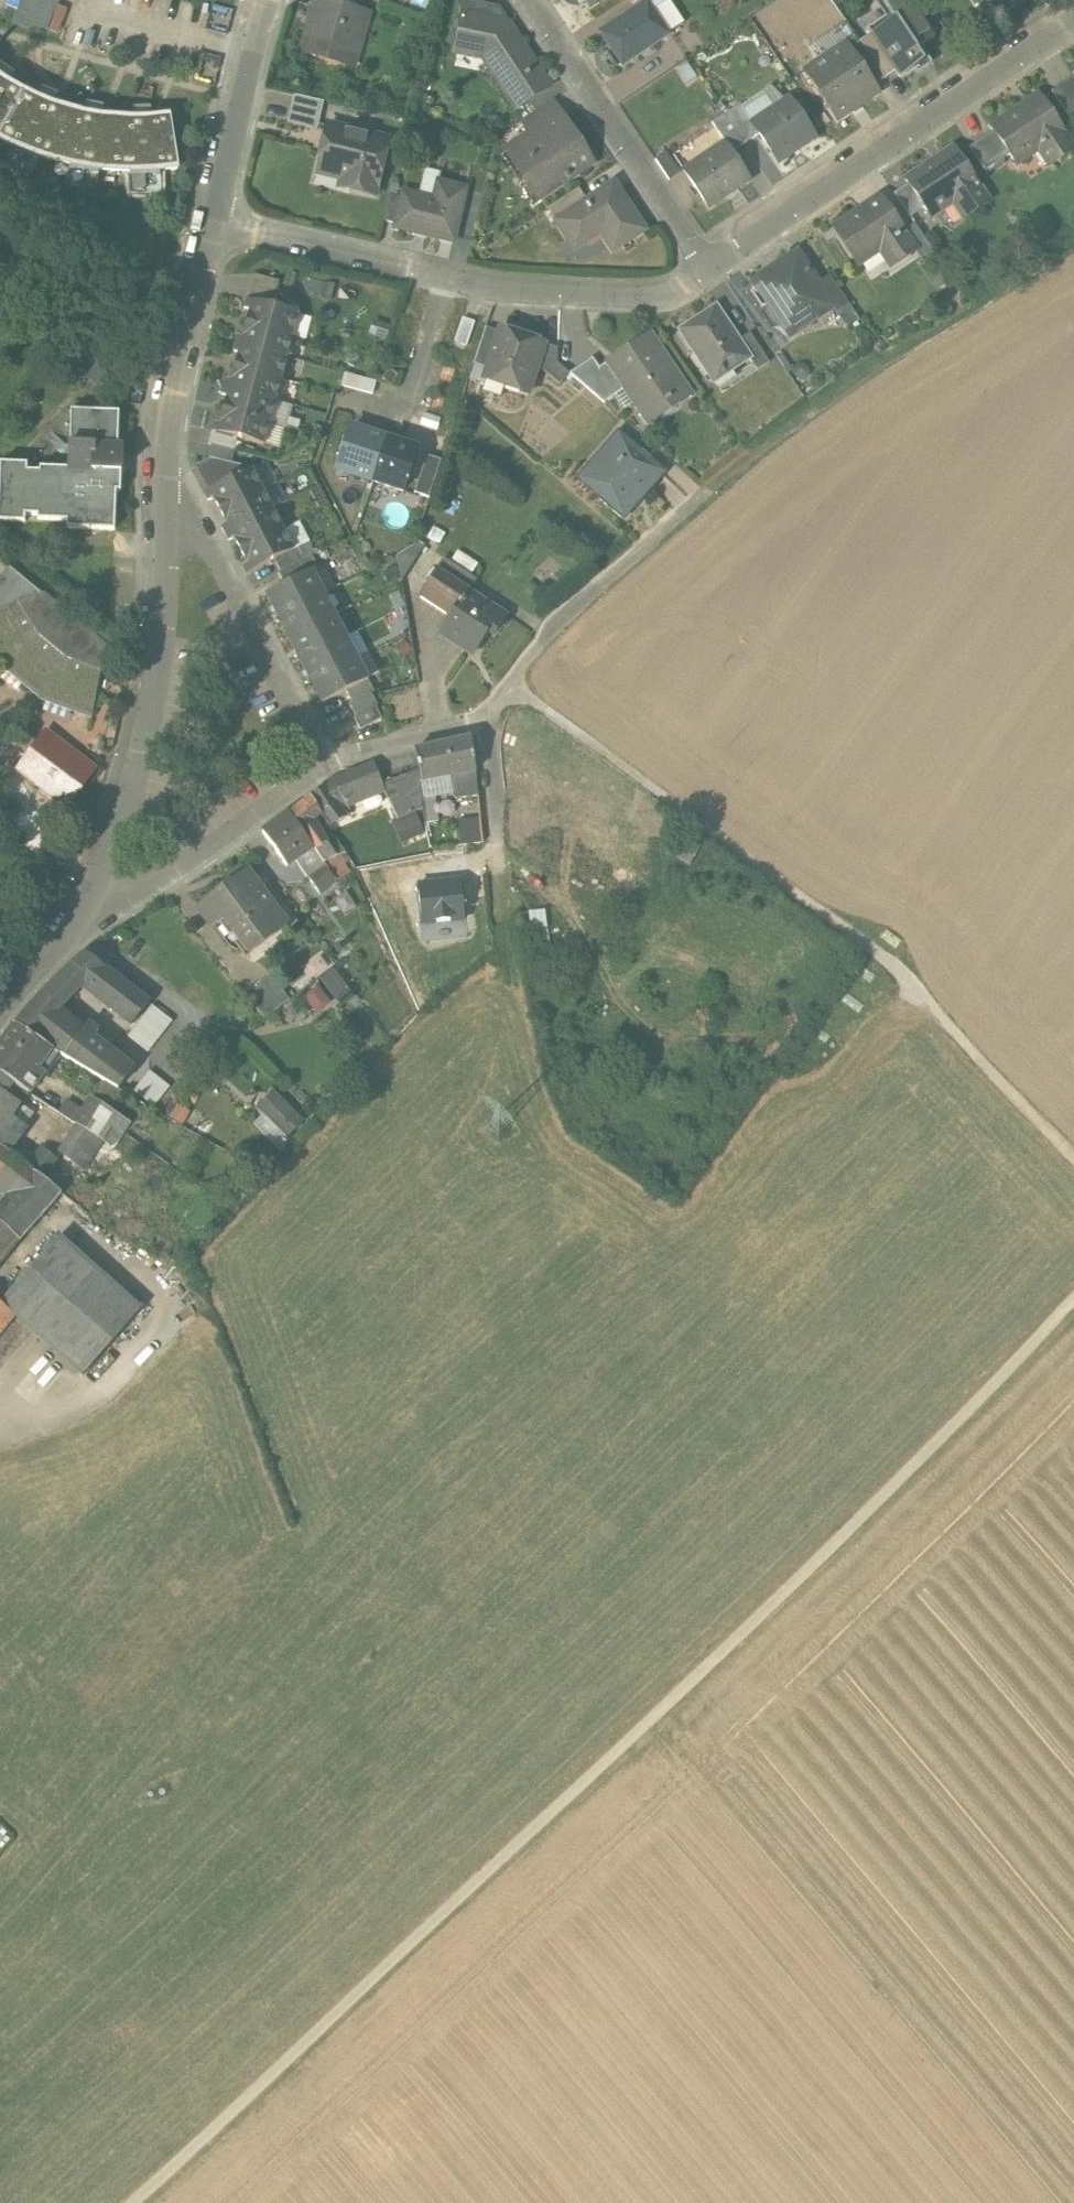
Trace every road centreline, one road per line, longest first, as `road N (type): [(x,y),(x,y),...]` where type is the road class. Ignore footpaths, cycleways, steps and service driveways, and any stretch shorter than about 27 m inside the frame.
road 1 (track): [(142,2202),(609,1766),(1073,1303)]
road 2 (track): [(508,682),(904,974),(1073,1161)]
road 3 (residential): [(707,269),(664,298),(482,290),(212,226)]
road 4 (residential): [(332,763),(478,720),(546,634),(703,501)]
road 5 (track): [(703,501),(884,367),(1073,249)]
road 6 (residential): [(1073,19),(707,269)]
road 7 (residential): [(80,922),(144,753),(162,630),(166,496)]
road 8 (residential): [(707,269),(534,0)]
road 9 (residential): [(332,763),(166,496)]
road 10 (residential): [(80,922),(332,763)]
road 11 (residential): [(166,496),(174,403),(212,226)]
road 12 (residential): [(212,226),(270,0)]
road 13 (residential): [(0,1019),(80,922)]

